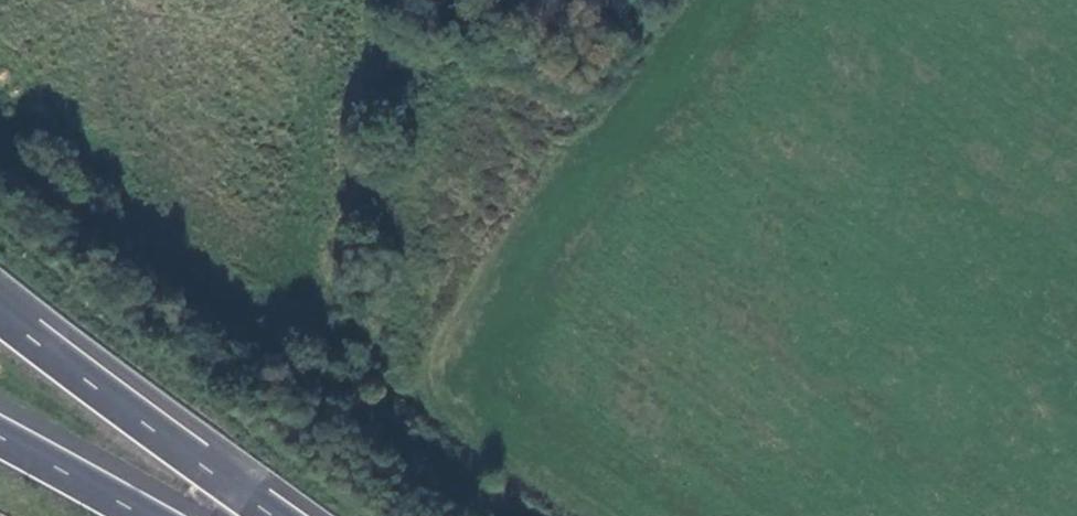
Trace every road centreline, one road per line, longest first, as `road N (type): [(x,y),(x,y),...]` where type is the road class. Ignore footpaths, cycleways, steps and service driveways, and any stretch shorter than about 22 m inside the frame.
road 1 (motorway): [(270,515),(0,318)]
road 2 (trunk): [(136,515),(0,440)]

